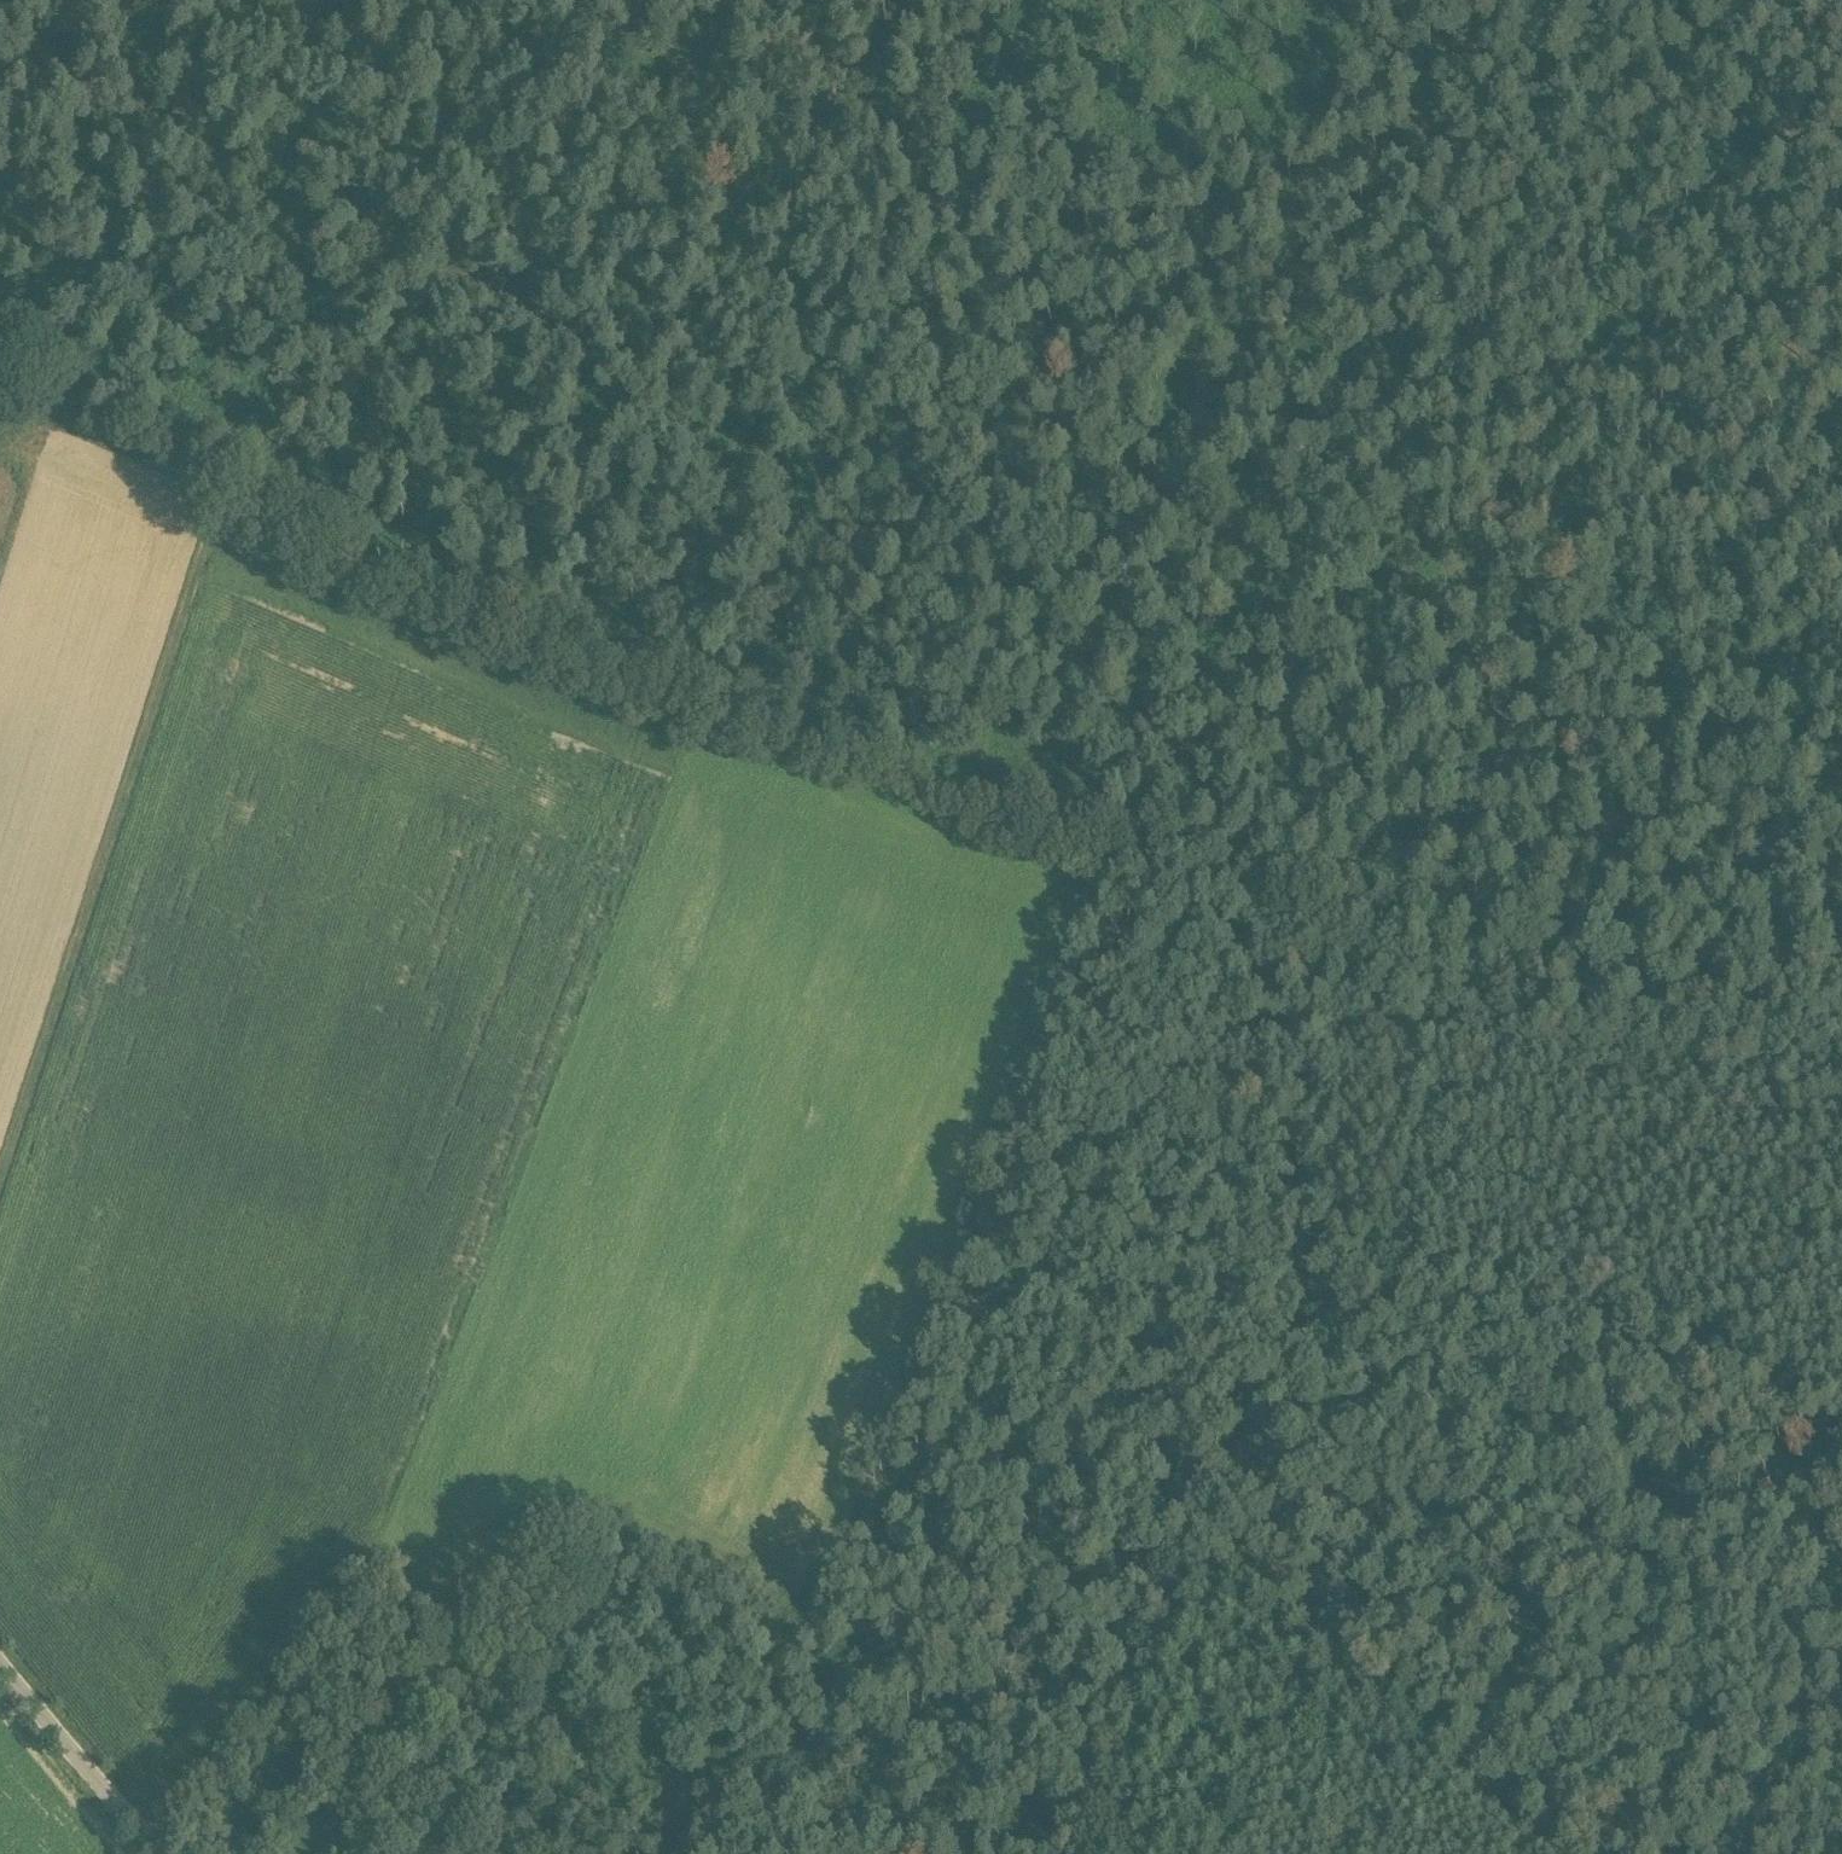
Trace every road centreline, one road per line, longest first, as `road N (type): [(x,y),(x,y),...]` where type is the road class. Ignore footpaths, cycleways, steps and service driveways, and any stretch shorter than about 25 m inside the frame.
road 1 (track): [(599,0),(217,493)]
road 2 (unclassified): [(0,1668),(154,1853)]

